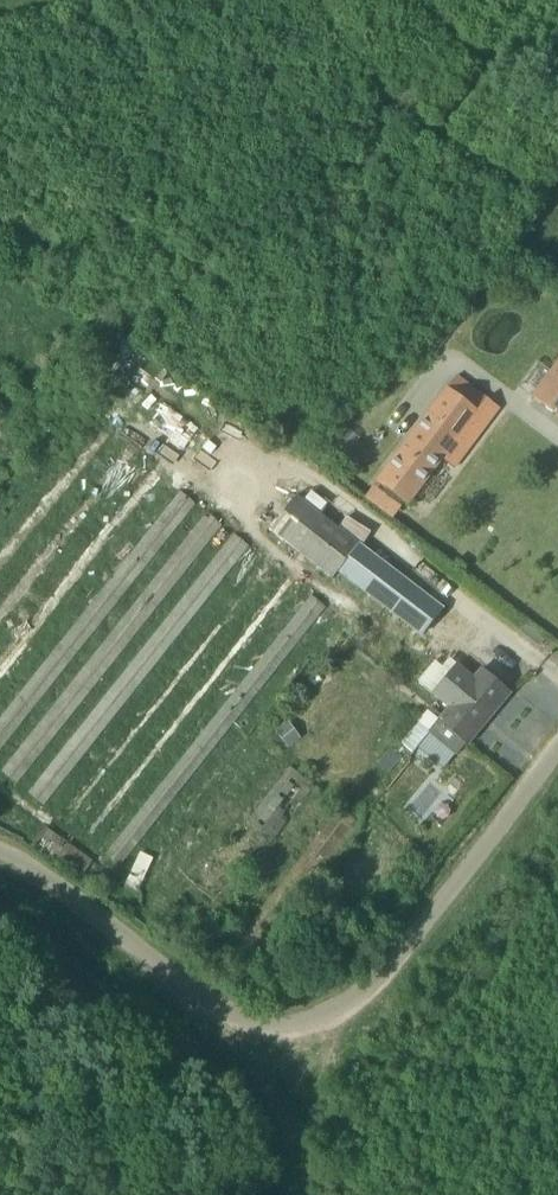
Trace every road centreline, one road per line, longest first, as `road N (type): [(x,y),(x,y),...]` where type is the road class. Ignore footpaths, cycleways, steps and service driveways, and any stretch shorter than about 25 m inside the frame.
road 1 (unclassified): [(0,848),(30,861),(201,999),(262,1021),(316,1017),(397,957),(557,744)]
road 2 (track): [(201,999),(275,1090),(302,1194)]

